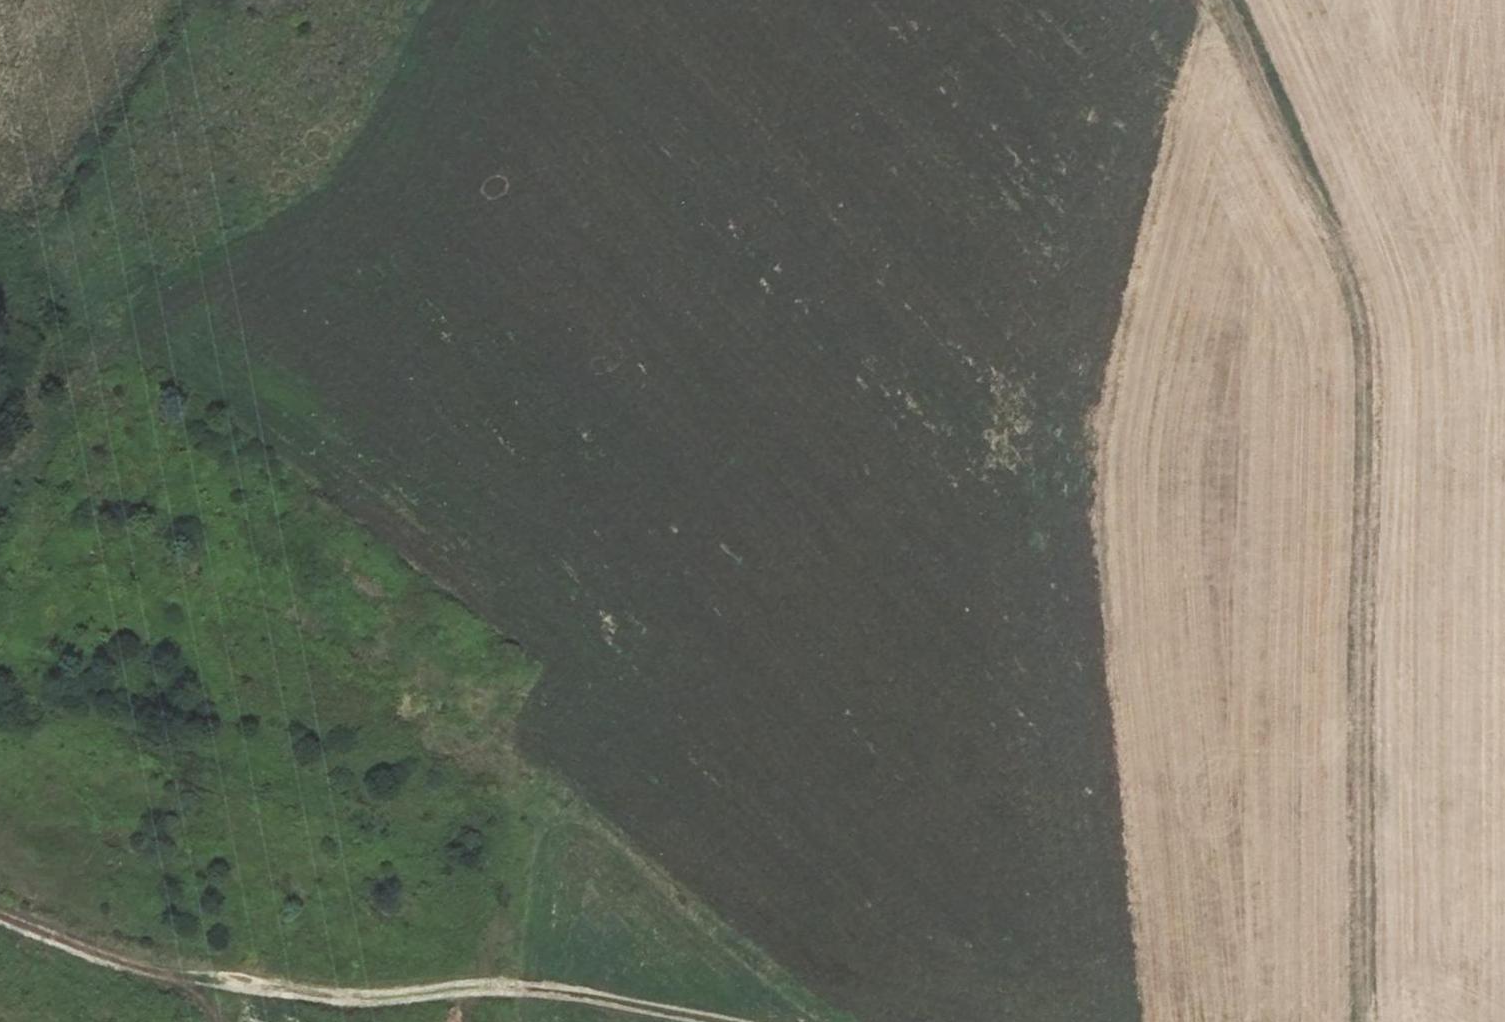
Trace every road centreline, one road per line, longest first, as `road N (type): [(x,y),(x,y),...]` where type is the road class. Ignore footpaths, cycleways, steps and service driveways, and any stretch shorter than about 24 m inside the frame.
road 1 (track): [(0,917),(119,963),(170,973),(213,1021)]

